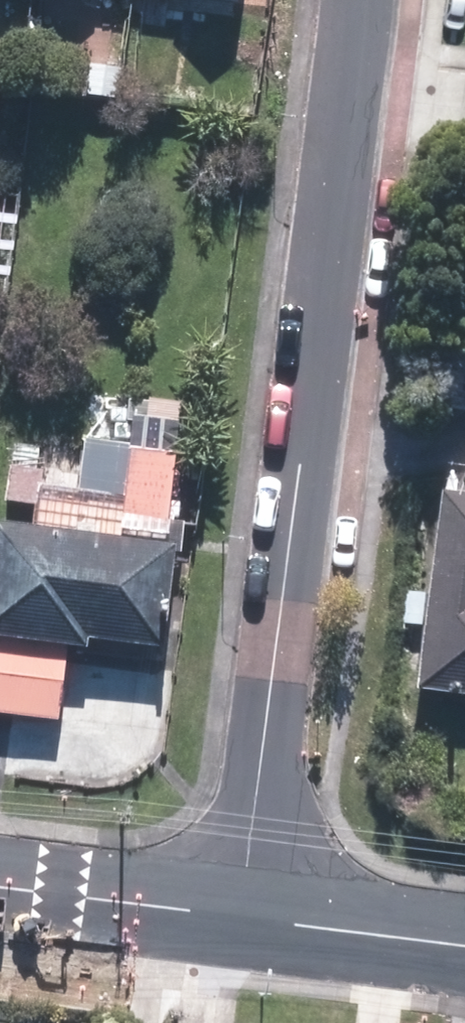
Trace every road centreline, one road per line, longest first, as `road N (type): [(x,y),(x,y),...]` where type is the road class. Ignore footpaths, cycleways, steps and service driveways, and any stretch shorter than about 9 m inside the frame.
road 1 (residential): [(239,918),(343,89)]
road 2 (residential): [(0,885),(239,918)]
road 3 (residential): [(239,918),(464,946)]
road 4 (residential): [(343,89),(464,108)]

